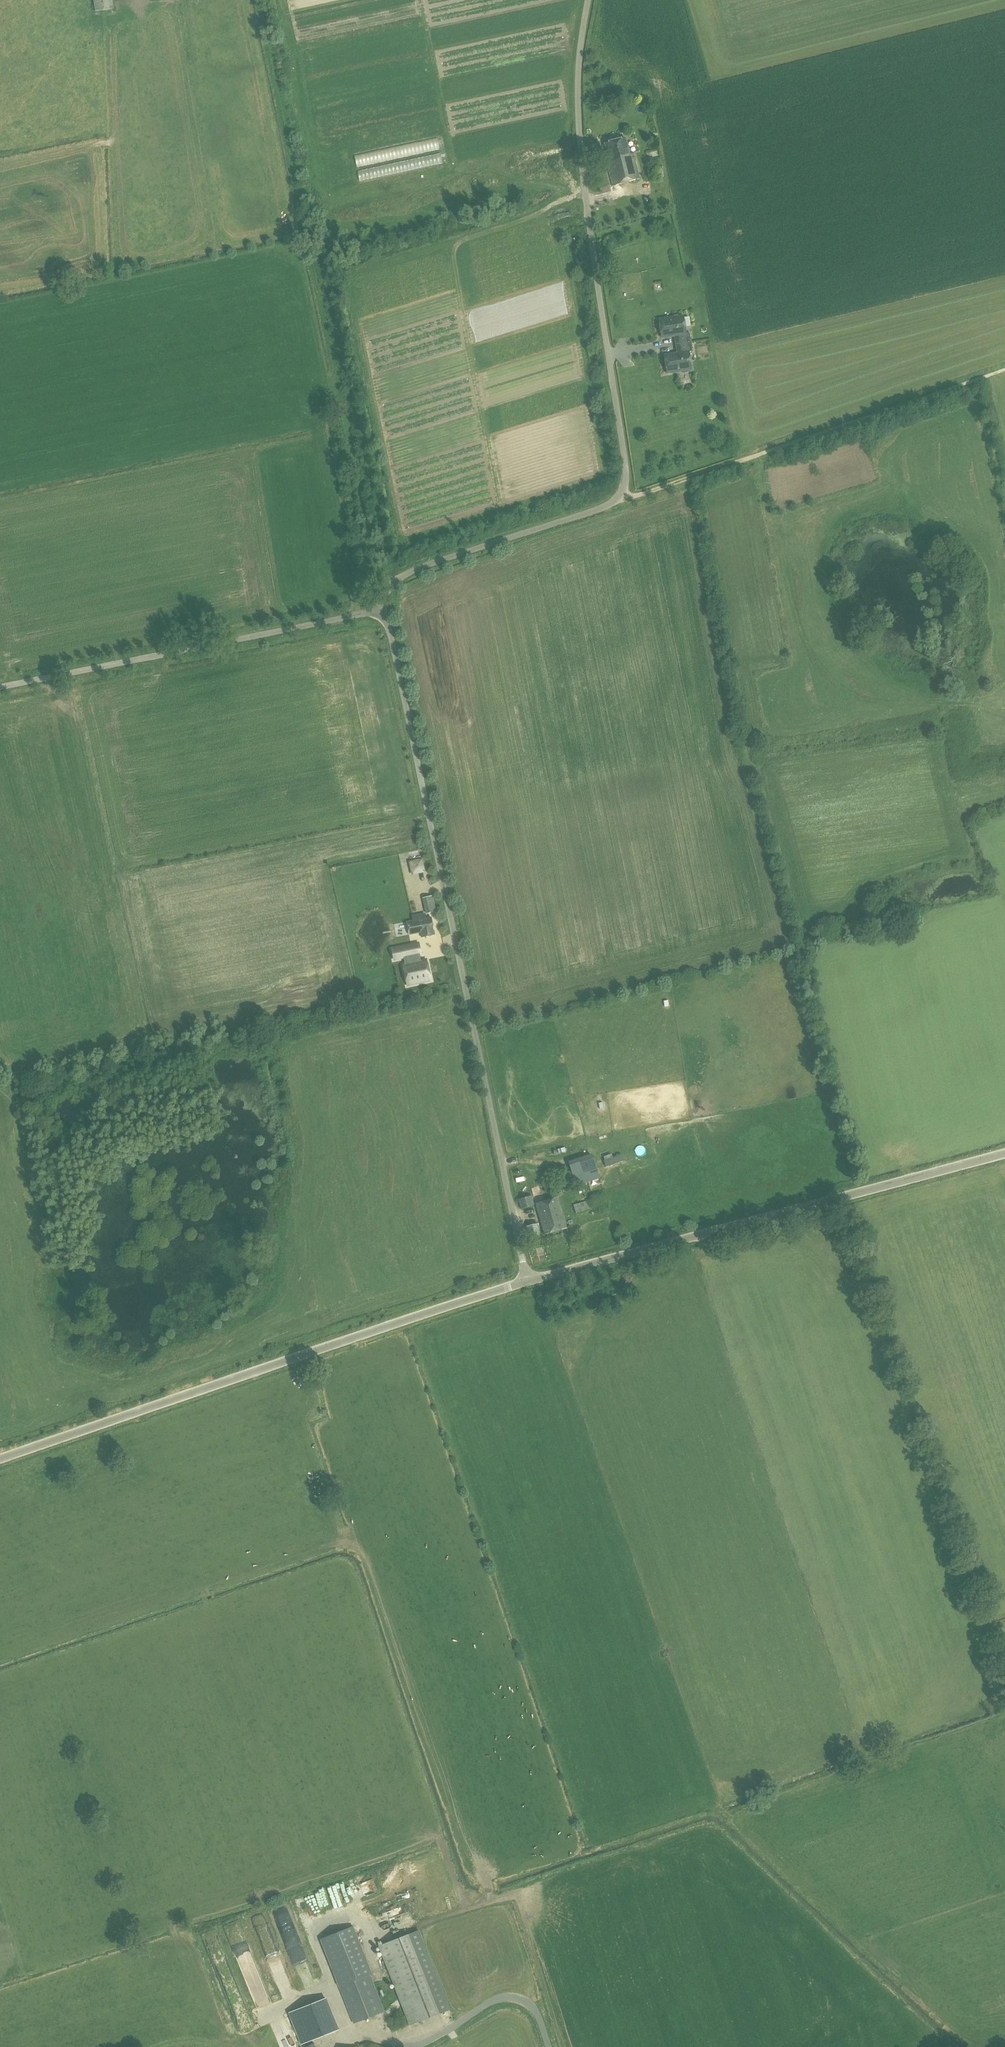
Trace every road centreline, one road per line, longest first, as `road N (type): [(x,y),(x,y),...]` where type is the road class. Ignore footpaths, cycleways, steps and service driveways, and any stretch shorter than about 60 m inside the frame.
road 1 (unclassified): [(382,610),(402,576),(602,507),(623,484),(577,126),(586,0)]
road 2 (unclassified): [(527,1282),(382,610)]
road 3 (unclassified): [(0,1460),(527,1282)]
road 4 (unclassified): [(527,1282),(1004,1153)]
road 5 (unclassified): [(0,686),(382,610)]

